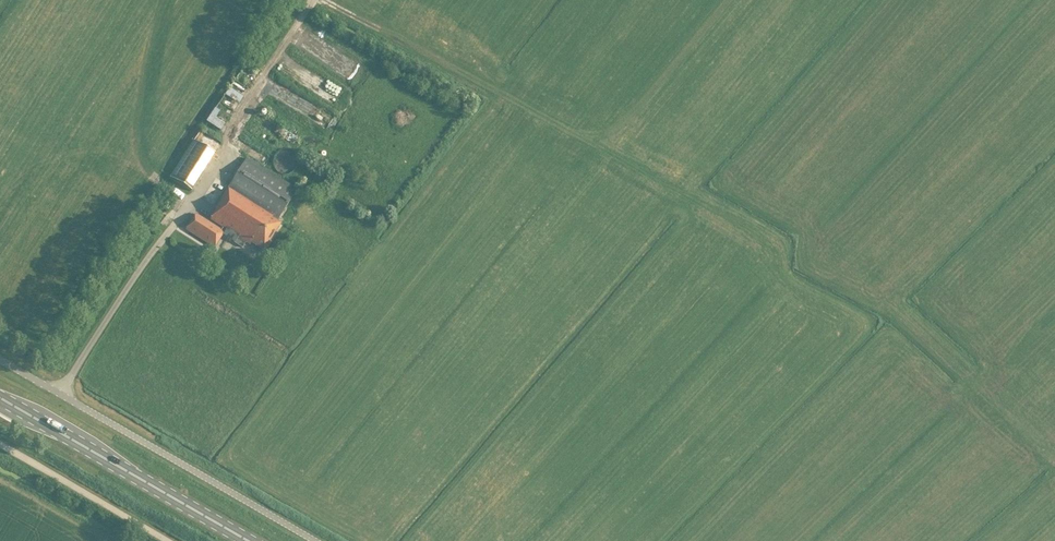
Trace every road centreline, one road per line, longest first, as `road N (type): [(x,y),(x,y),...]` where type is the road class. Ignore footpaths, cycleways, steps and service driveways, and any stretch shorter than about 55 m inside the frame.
road 1 (unclassified): [(318,540),(0,358)]
road 2 (secondary): [(251,540),(0,396)]
road 3 (track): [(573,132),(332,0)]
road 4 (track): [(313,0),(226,137),(225,152),(184,200)]
road 5 (track): [(573,132),(598,132),(621,119),(724,0)]
road 6 (unclassified): [(168,540),(0,443)]

